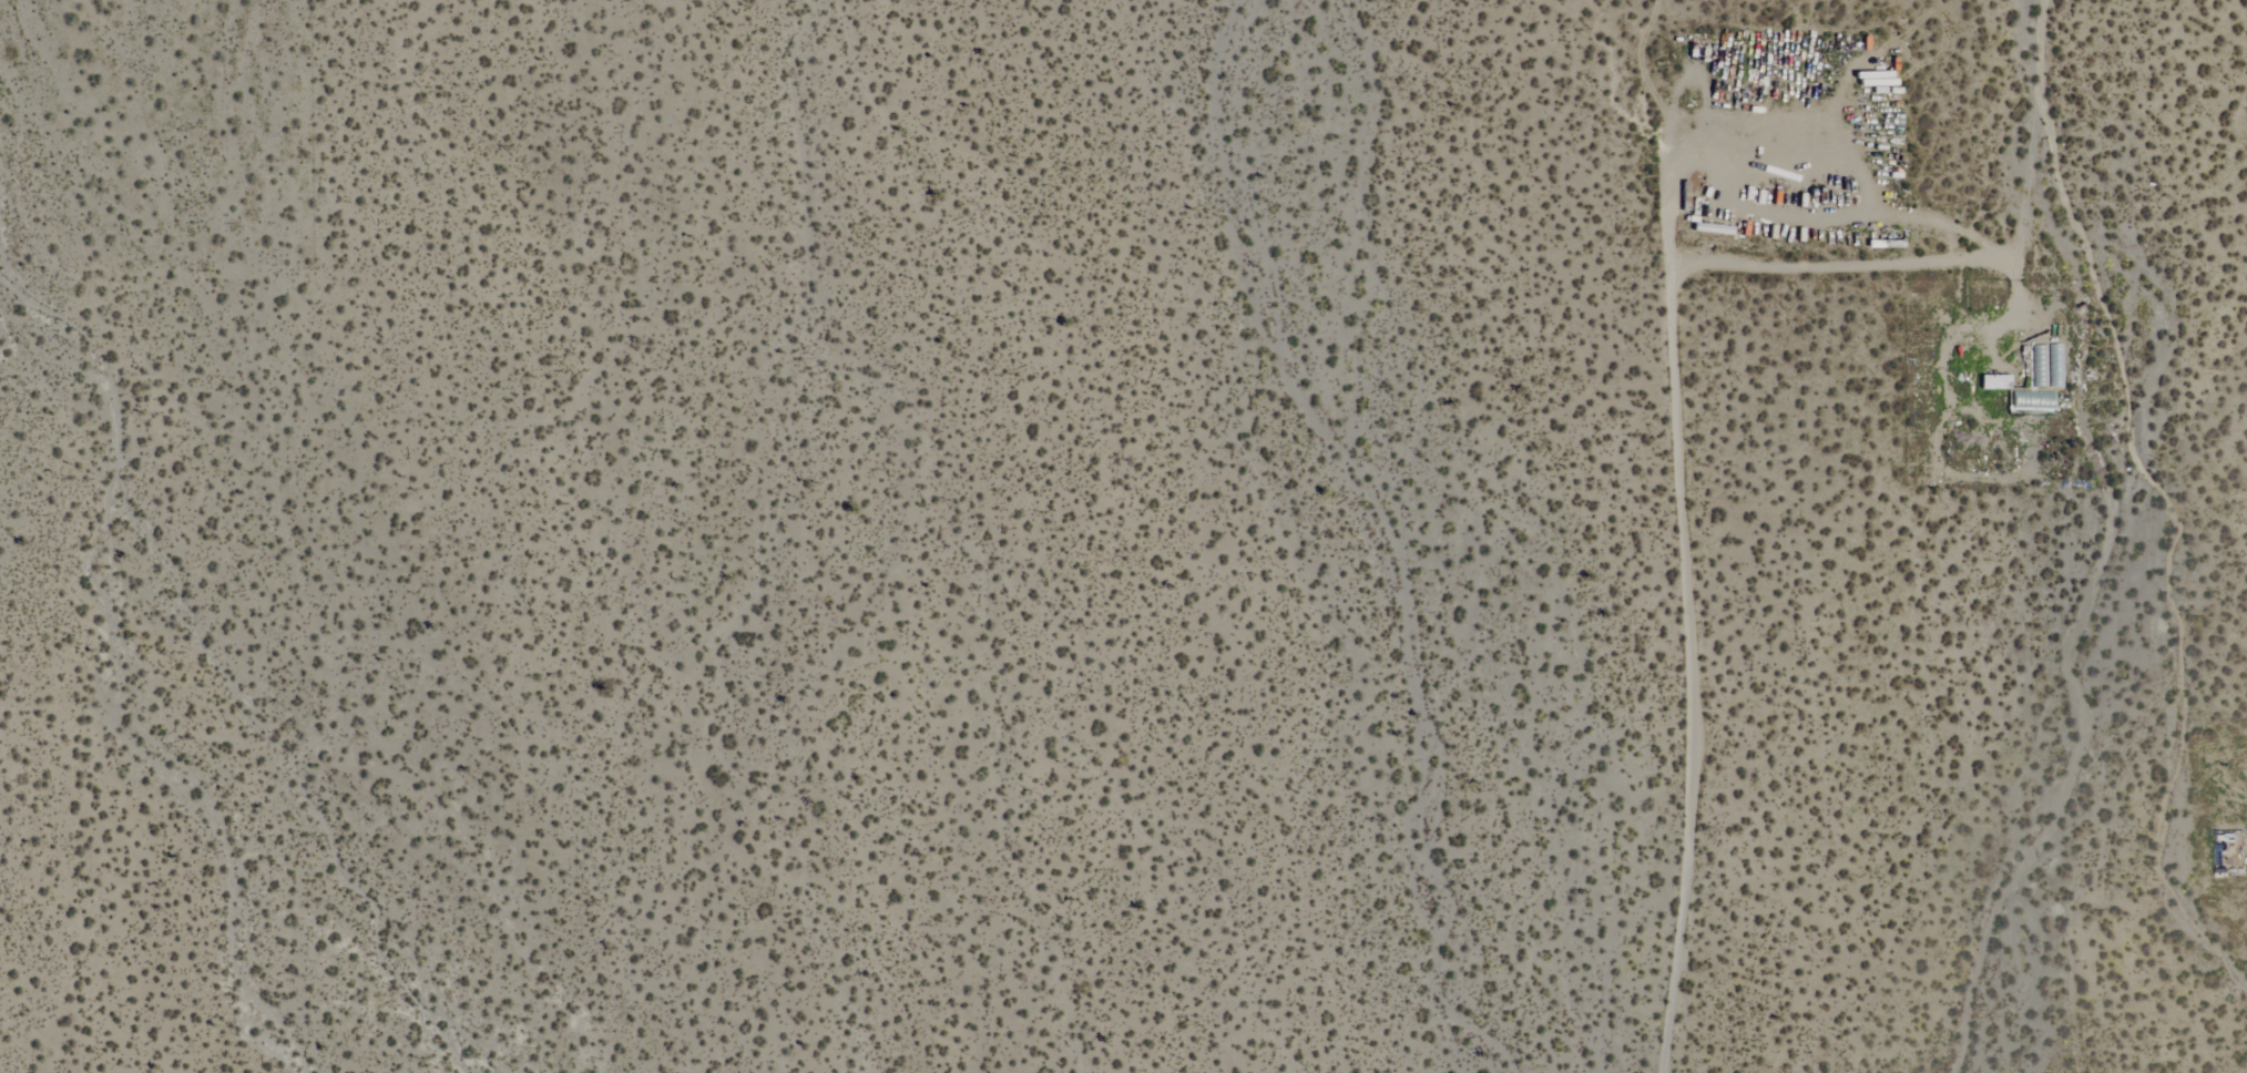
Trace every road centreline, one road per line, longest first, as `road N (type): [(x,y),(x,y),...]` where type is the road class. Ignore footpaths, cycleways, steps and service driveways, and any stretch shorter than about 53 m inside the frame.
road 1 (track): [(2042,0),(2034,71),(2047,163),(2070,226),(2087,251),(2082,257),(1709,262),(1682,264),(1669,278),(1691,836),(1659,1072)]
road 2 (track): [(1654,0),(1641,70),(1665,116),(1669,278)]

